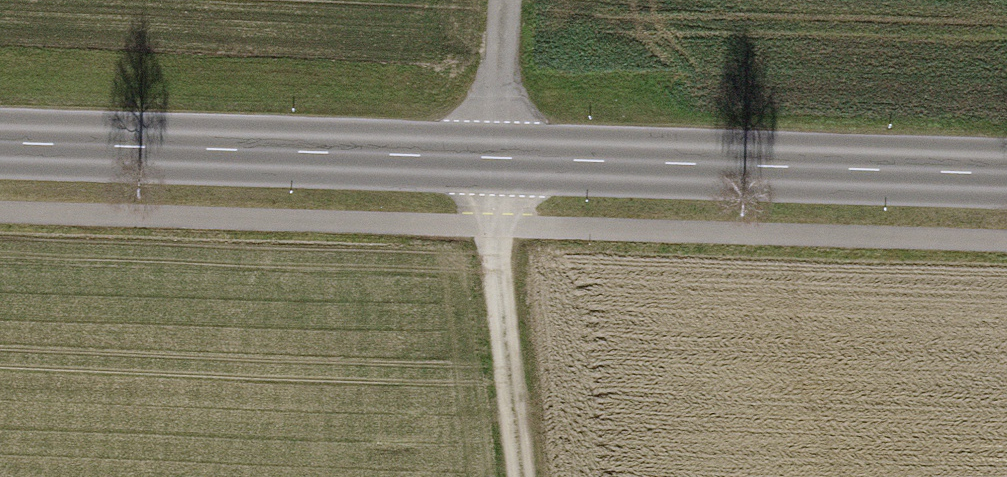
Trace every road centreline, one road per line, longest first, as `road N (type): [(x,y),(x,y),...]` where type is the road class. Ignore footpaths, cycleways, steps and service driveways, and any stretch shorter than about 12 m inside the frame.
road 1 (tertiary): [(1006,188),(0,155)]
road 2 (track): [(521,476),(484,172),(499,0)]

